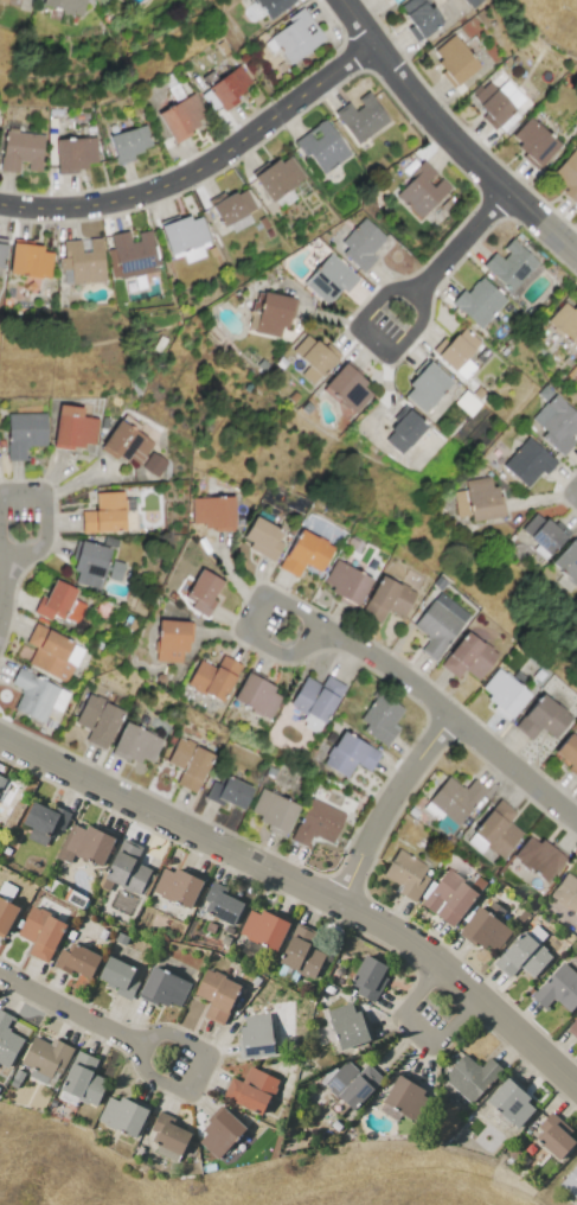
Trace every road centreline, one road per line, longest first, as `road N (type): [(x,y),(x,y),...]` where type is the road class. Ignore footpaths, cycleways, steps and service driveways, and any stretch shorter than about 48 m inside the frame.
road 1 (tertiary): [(0,741),(410,946),(512,1026),(576,1090)]
road 2 (residential): [(0,199),(62,210),(145,193),(224,158),(371,50)]
road 3 (tertiary): [(338,0),(500,199),(576,267)]
road 4 (residential): [(576,820),(331,632)]
road 5 (residential): [(1,570),(45,548),(44,491),(1,492),(1,570)]
road 6 (residential): [(331,632),(268,595),(244,636),(286,658),(331,632)]
road 7 (residential): [(453,720),(385,806),(339,905)]
road 8 (residential): [(422,291),(389,291),(354,326),(389,359),(422,324),(422,291)]
road 9 (residential): [(143,1051),(147,1075),(194,1099),(214,1057),(169,1039),(143,1051)]
road 10 (residential): [(0,972),(143,1051)]
road 11 (residential): [(500,199),(422,291)]

